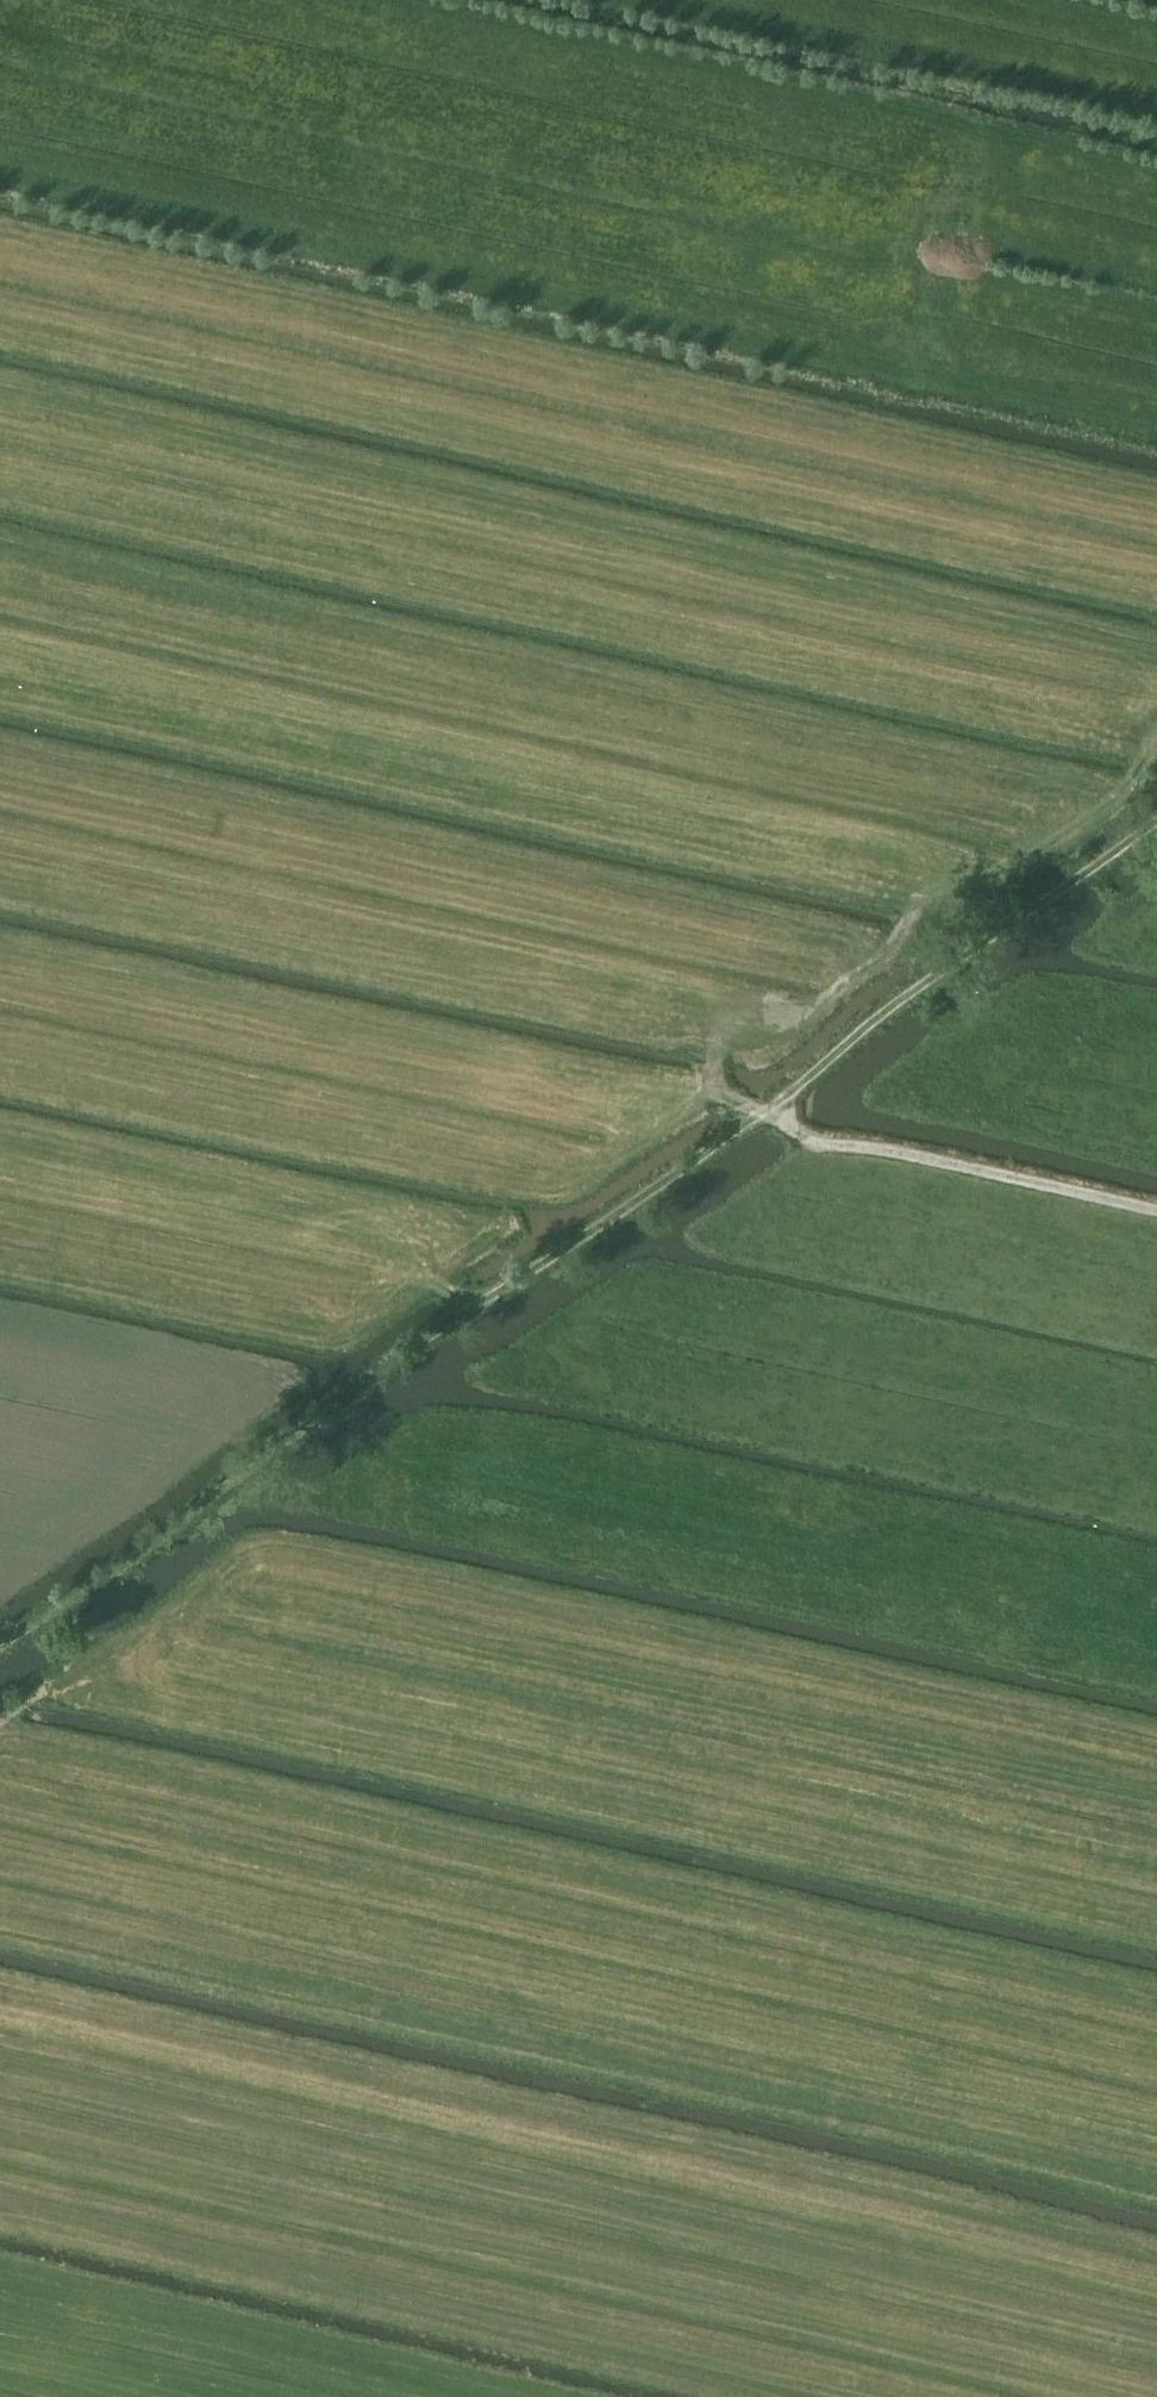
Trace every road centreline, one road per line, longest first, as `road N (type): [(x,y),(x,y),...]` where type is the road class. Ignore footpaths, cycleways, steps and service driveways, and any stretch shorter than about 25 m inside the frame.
road 1 (track): [(0,1647),(766,1110)]
road 2 (track): [(766,1110),(1156,830)]
road 3 (track): [(1156,1211),(888,1149),(821,1144),(766,1110)]

